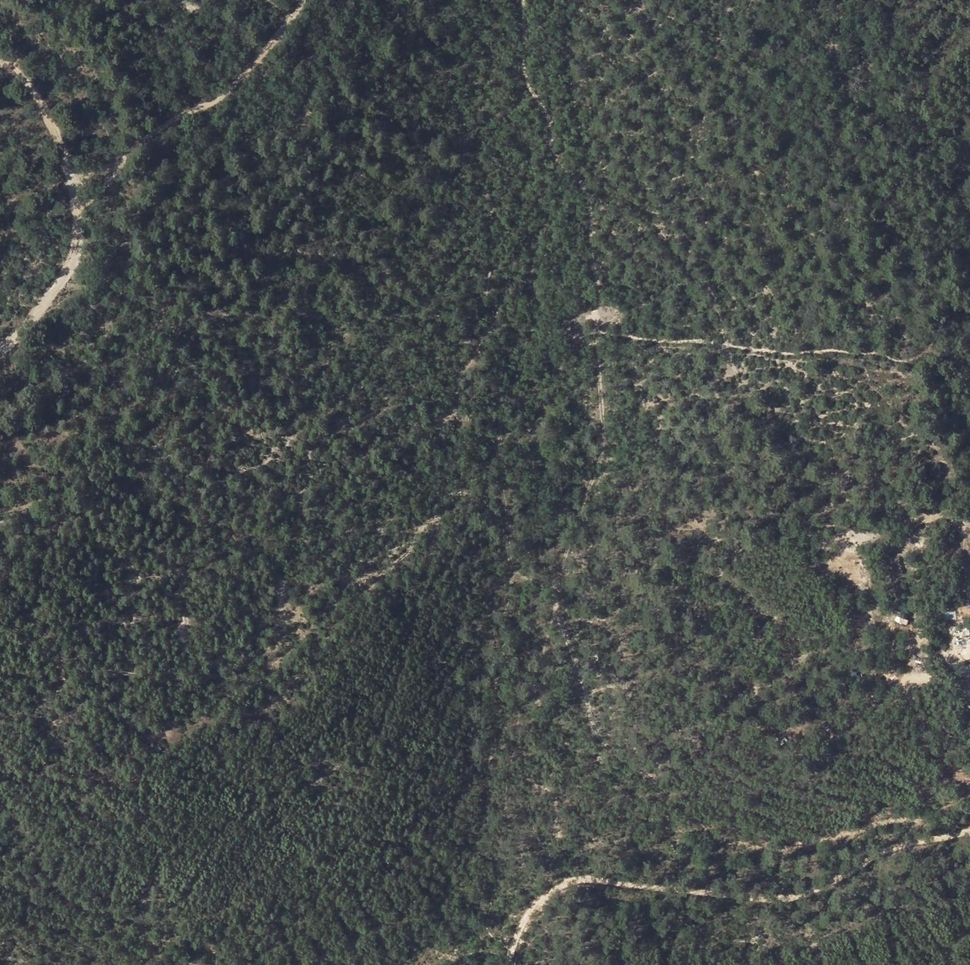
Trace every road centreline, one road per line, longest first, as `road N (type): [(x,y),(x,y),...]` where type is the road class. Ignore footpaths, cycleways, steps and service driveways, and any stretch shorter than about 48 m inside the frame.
road 1 (track): [(506,964),(542,900),(579,875),(787,897),(902,844),(969,829)]
road 2 (track): [(0,350),(69,267),(80,210),(73,150),(53,106),(26,69),(0,57)]
road 3 (track): [(80,210),(114,186),(163,123),(239,87),(307,0)]

